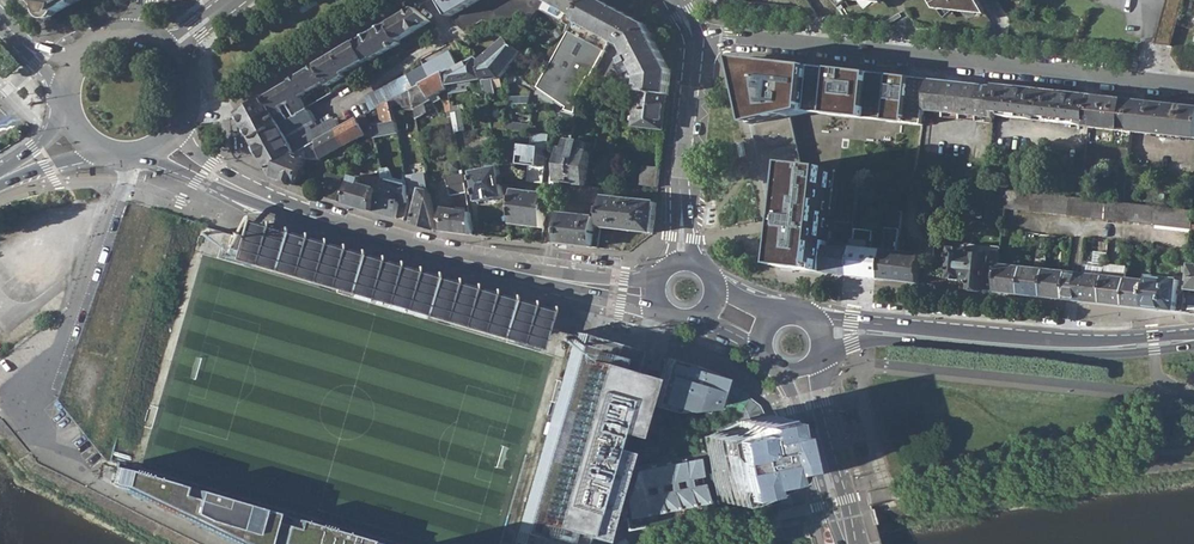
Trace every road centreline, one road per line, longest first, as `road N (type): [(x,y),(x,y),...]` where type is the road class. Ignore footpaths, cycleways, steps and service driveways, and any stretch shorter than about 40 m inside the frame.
road 1 (primary): [(168,143),(232,186),(344,227),(652,296)]
road 2 (residential): [(693,39),(728,35),(1193,85)]
road 3 (residential): [(127,156),(125,184),(38,418),(102,488)]
road 4 (residential): [(190,111),(220,110),(408,0)]
road 5 (residential): [(693,39),(679,179),(681,256)]
road 6 (primary): [(1193,340),(1003,345)]
road 7 (primary): [(852,543),(821,411),(818,358)]
road 8 (primary): [(776,370),(796,403),(829,517),(845,543)]
road 9 (primary): [(822,337),(868,332),(1003,345)]

